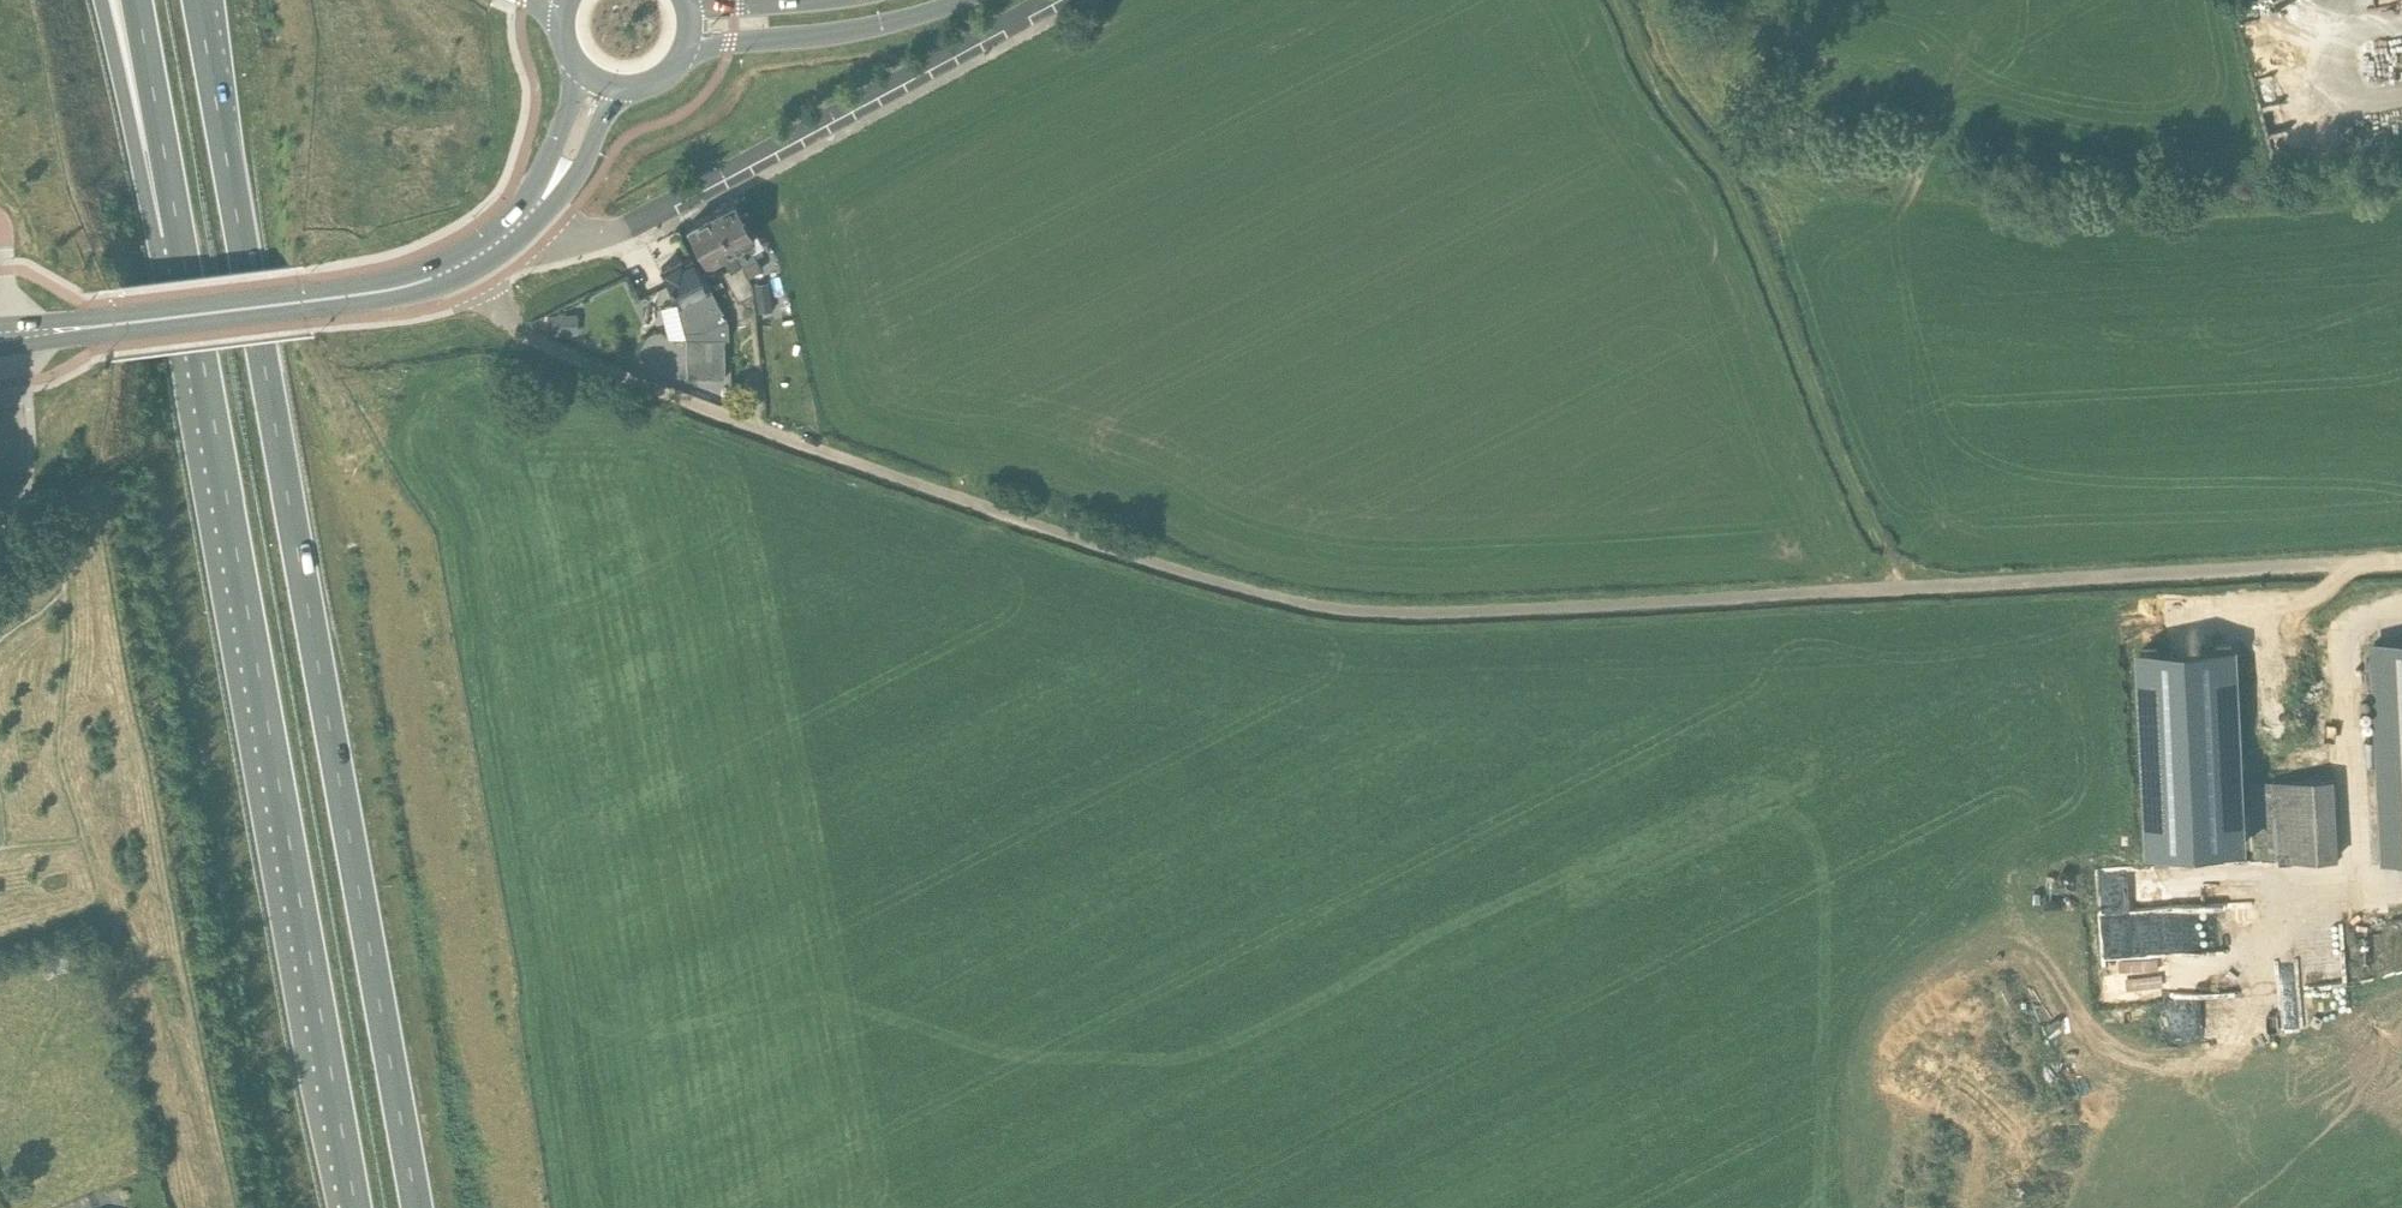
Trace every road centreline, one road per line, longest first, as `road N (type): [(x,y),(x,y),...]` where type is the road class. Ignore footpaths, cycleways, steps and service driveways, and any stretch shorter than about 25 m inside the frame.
road 1 (unclassified): [(2401,566),(1430,633),(1271,608),(574,361),(507,318),(461,266)]
road 2 (trunk): [(418,1207),(197,0)]
road 3 (trunk): [(179,233),(357,1207)]
road 4 (residential): [(518,226),(550,237),(624,228),(1049,0)]
road 5 (tertiary): [(6,337),(390,290),(461,266)]
road 6 (secondary): [(686,47),(864,28),(962,0)]
road 7 (trunk): [(105,0),(179,233)]
road 8 (trunk): [(135,0),(179,233)]
road 9 (secondary): [(820,0),(733,7),(689,0)]
road 10 (residential): [(0,505),(15,448),(10,383)]

